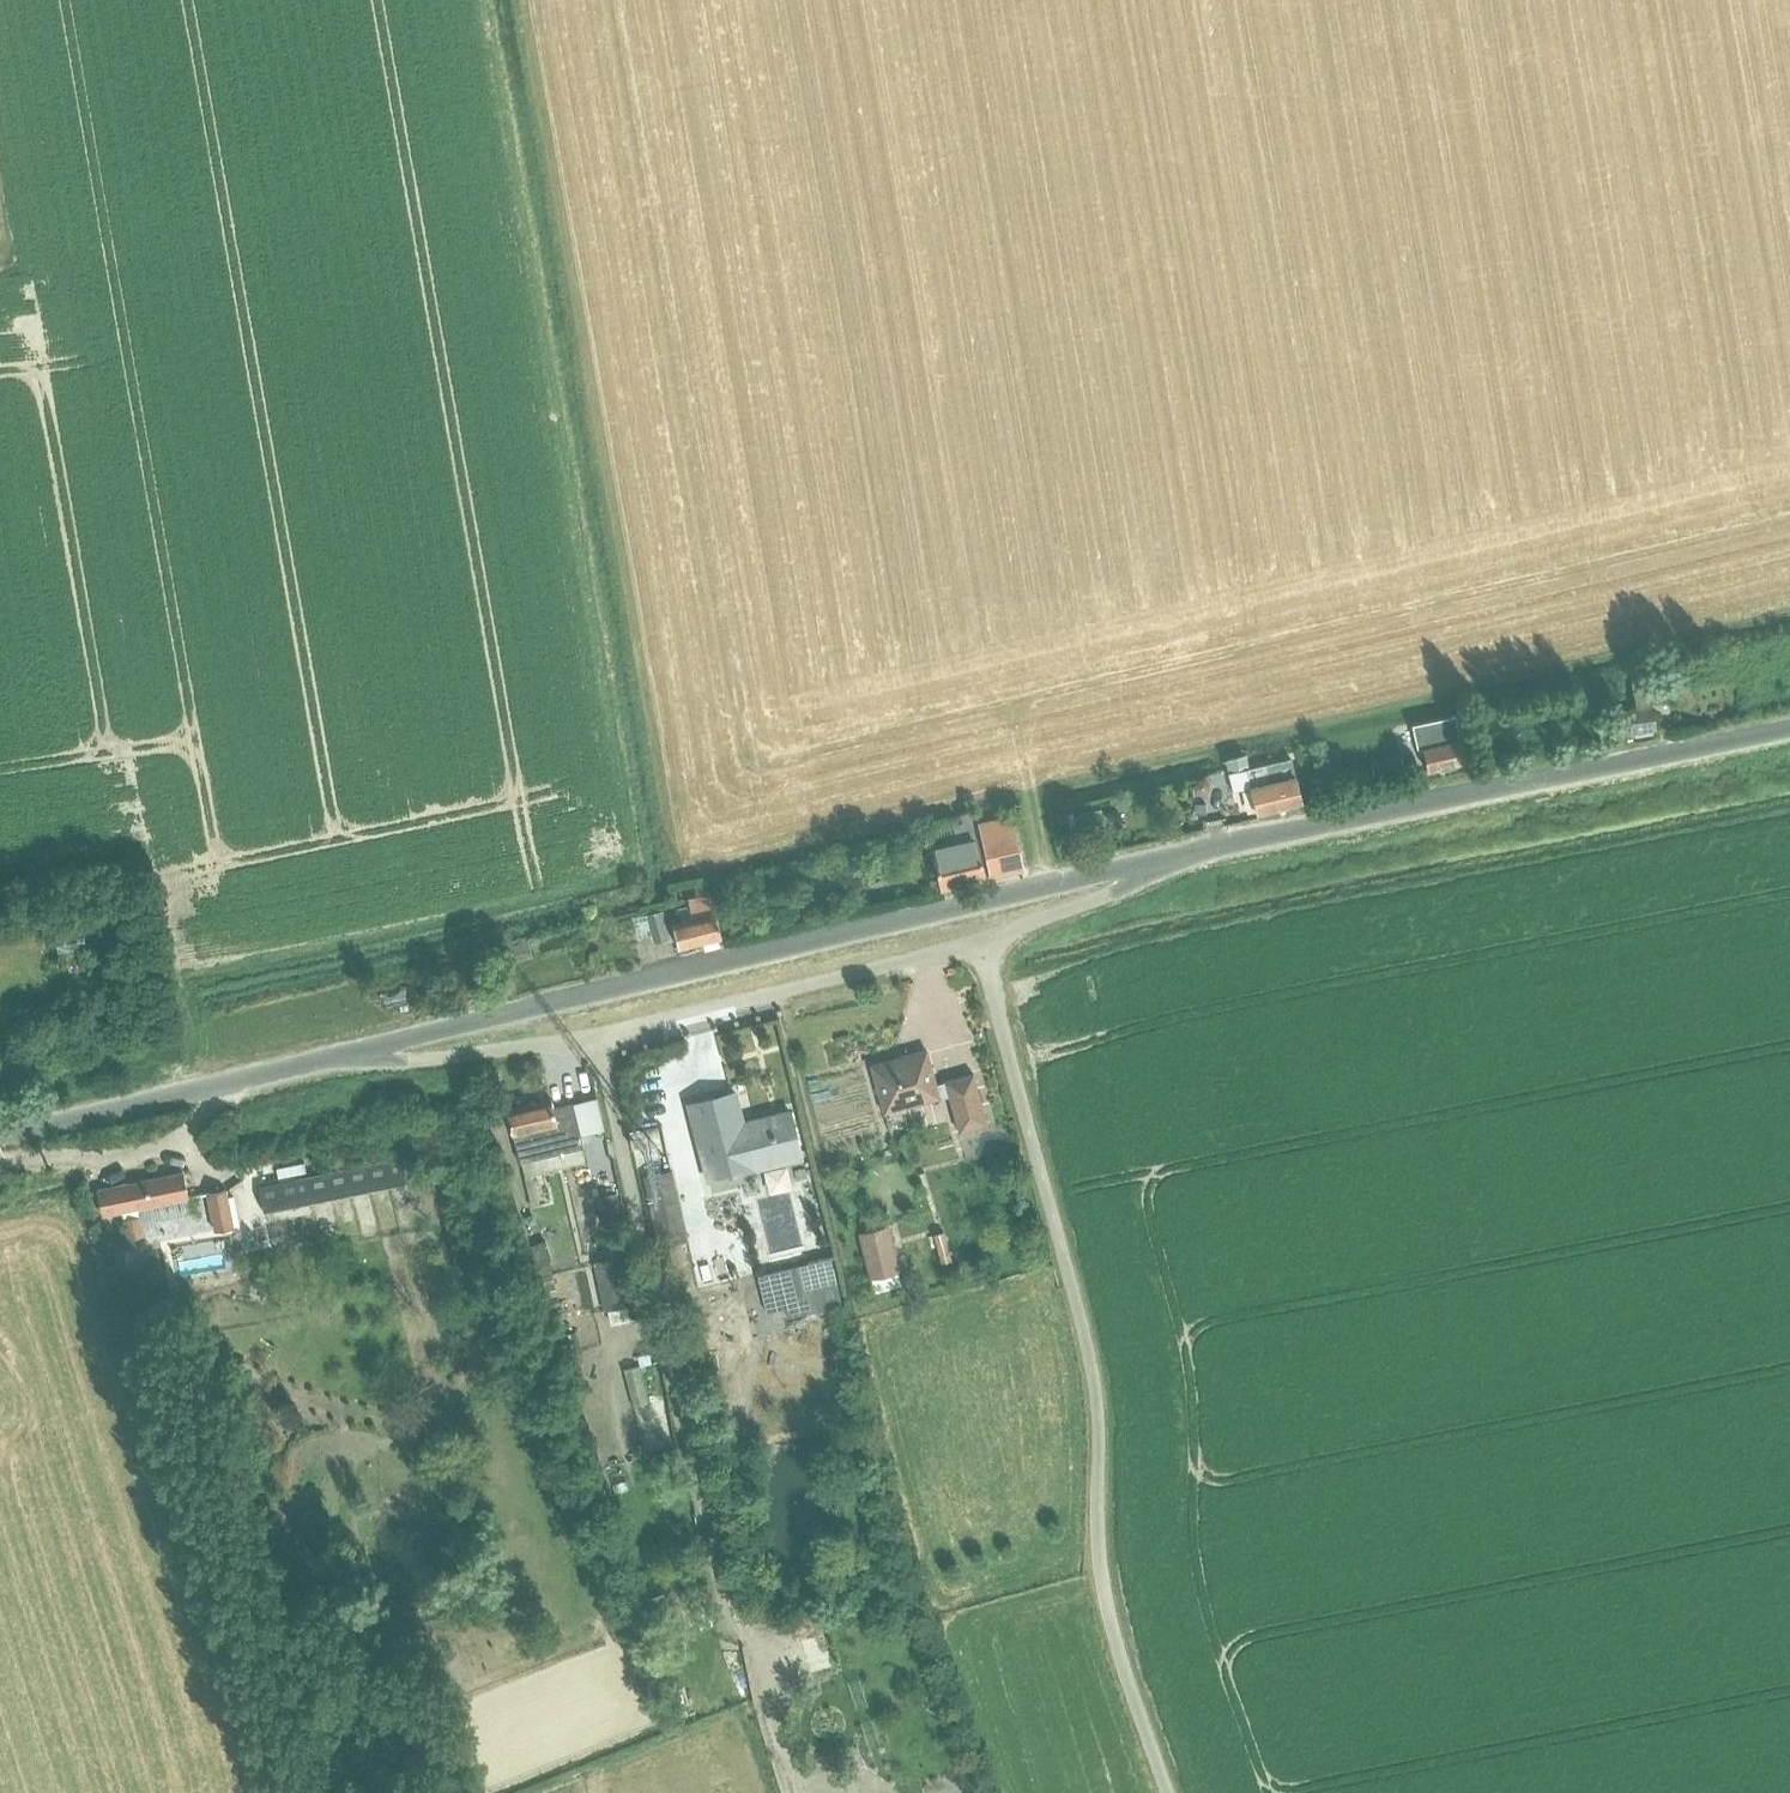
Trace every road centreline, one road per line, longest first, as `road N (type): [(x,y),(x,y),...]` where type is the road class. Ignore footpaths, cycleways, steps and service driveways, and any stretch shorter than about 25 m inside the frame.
road 1 (residential): [(979,941),(1081,1320),(1105,1594),(1167,1792)]
road 2 (tertiary): [(370,1041),(1142,862)]
road 3 (tertiary): [(1142,862),(1789,728)]
road 4 (residential): [(370,1041),(398,1059),(594,1041),(979,941)]
road 5 (tertiary): [(0,1132),(370,1041)]
road 6 (residential): [(979,941),(1125,884),(1142,862)]

